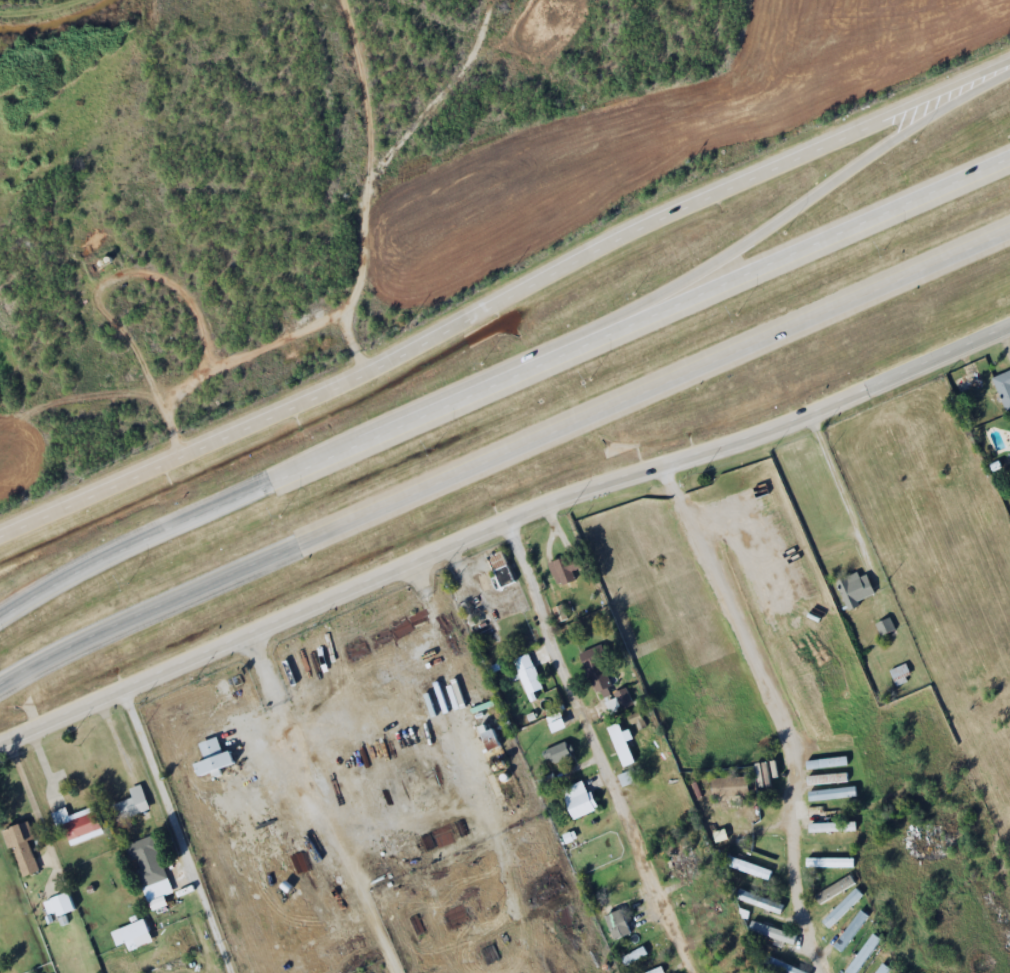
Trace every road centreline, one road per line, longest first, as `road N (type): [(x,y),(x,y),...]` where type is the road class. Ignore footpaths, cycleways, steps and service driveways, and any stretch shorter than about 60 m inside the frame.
road 1 (tertiary): [(1009,62),(632,232),(345,383),(0,536)]
road 2 (motorway): [(1009,160),(166,529),(0,620)]
road 3 (motorway): [(0,686),(1009,230)]
road 4 (primary): [(125,688),(501,521),(876,387),(1009,328)]
road 5 (motorway): [(1009,68),(894,136),(713,264),(517,377)]
road 6 (residential): [(501,521),(690,972)]
road 7 (motorway): [(0,743),(125,688)]

